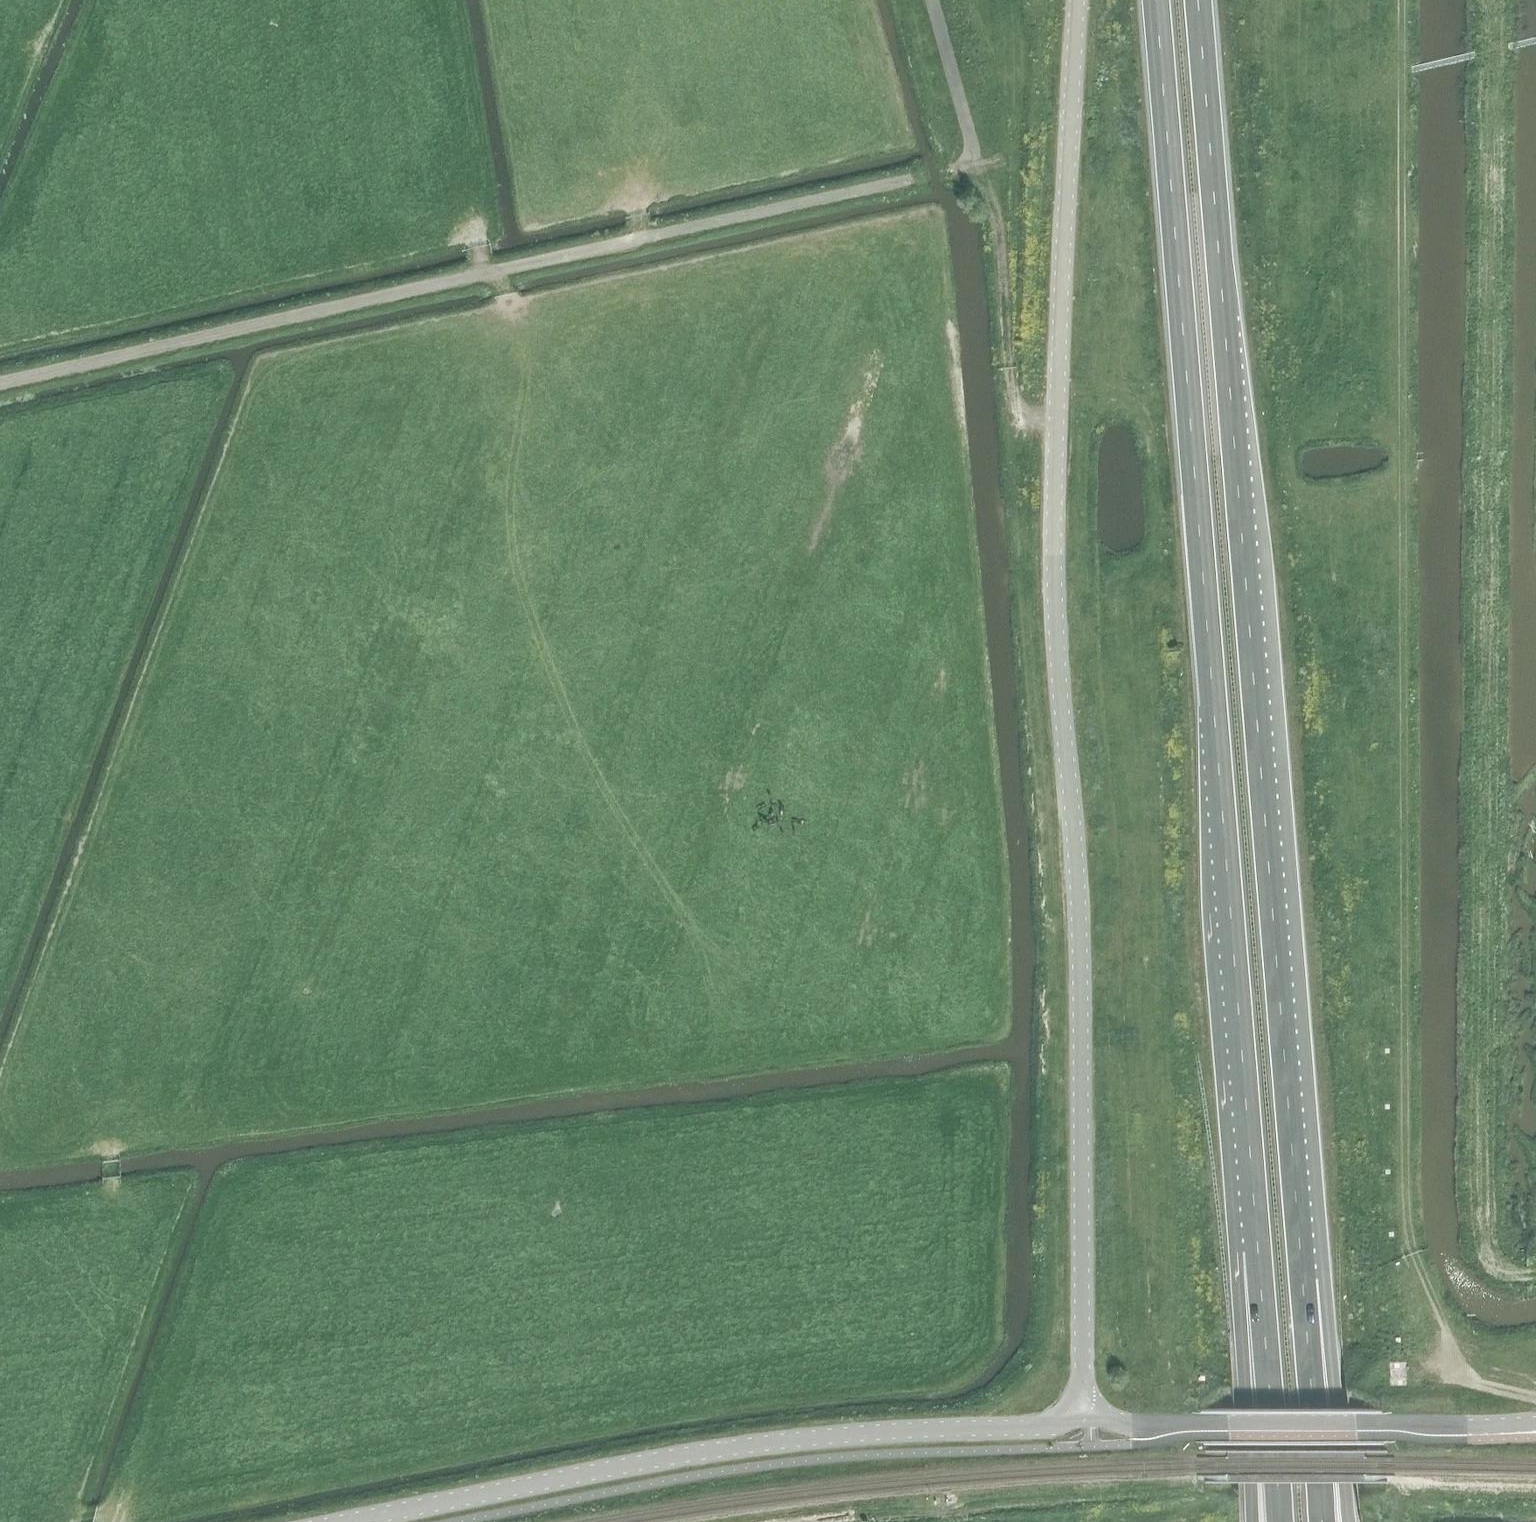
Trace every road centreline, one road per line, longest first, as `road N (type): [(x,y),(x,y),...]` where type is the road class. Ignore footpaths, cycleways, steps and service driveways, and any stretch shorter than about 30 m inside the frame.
road 1 (track): [(1535,1399),(1456,1378),(1408,1229),(1400,0)]
road 2 (unclassified): [(1077,0),(1055,551),(1082,989),(1083,1371),(1076,1404)]
road 3 (trunk): [(1157,0),(1252,1170)]
road 4 (trunk): [(1293,1165),(1198,0)]
road 5 (track): [(0,383),(911,179)]
road 6 (tertiary): [(350,1521),(682,1455),(815,1438),(1048,1425),(1076,1404)]
road 7 (track): [(1056,431),(1026,415),(1012,396),(997,226),(933,0)]
road 8 (tertiary): [(1076,1404),(1135,1425),(1535,1424)]
road 9 (trunk): [(1350,1521),(1324,1279),(1293,1165)]
road 10 (trunk): [(1323,1521),(1293,1165)]
road 11 (trunk): [(1252,1170),(1236,1253),(1253,1521)]
road 12 (trunk): [(1252,1170),(1281,1521)]

